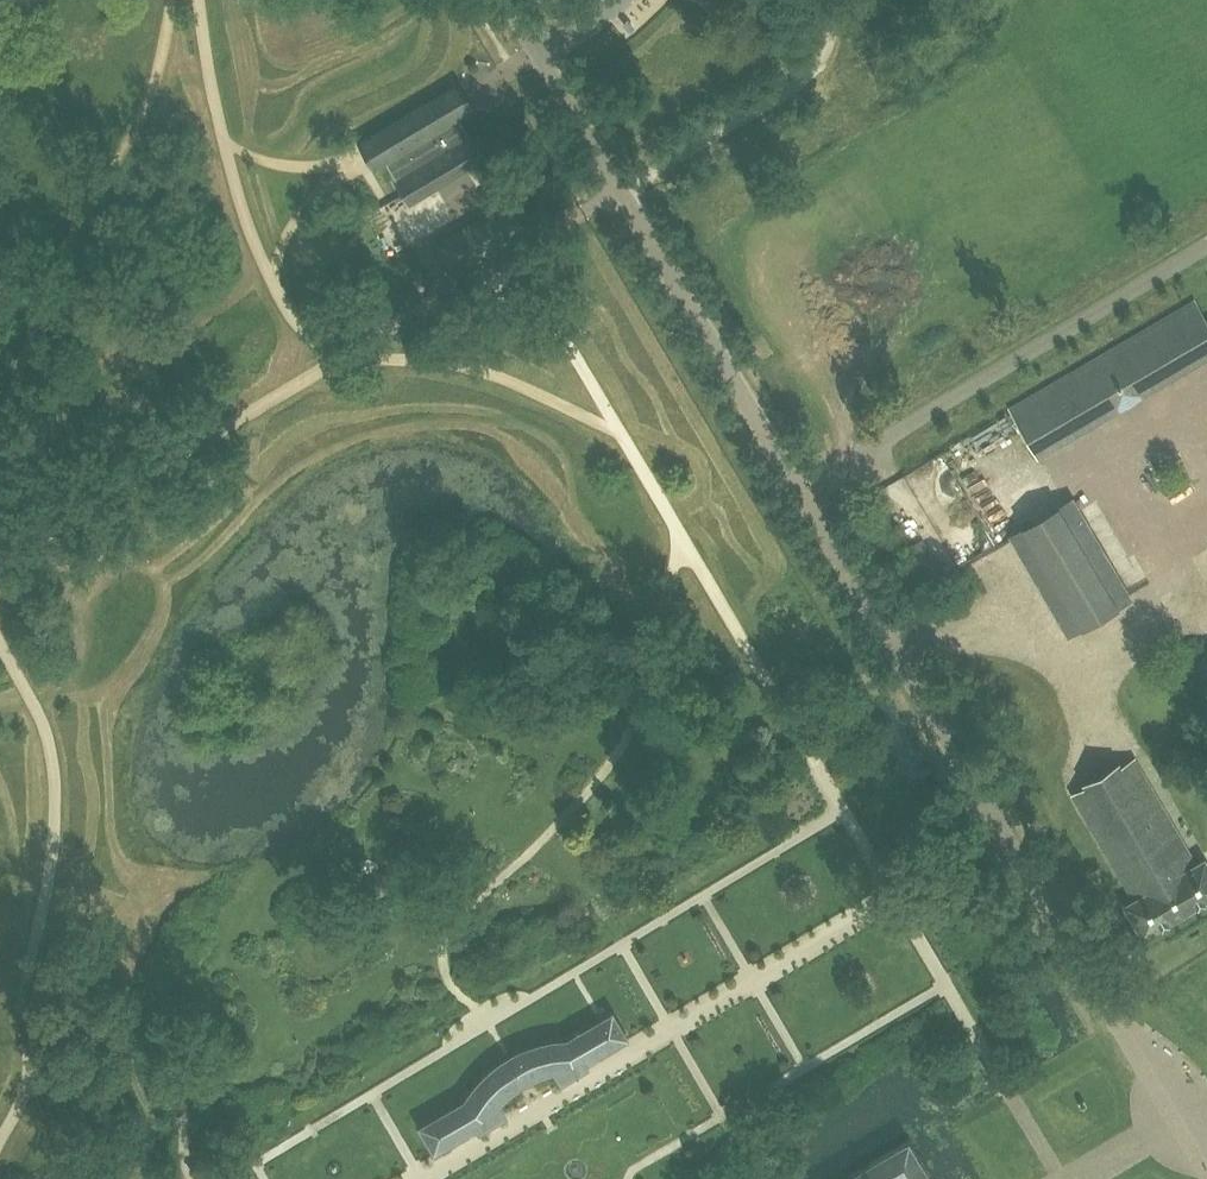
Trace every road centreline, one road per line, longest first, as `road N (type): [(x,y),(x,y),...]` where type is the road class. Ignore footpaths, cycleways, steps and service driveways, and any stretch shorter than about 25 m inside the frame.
road 1 (track): [(1001,1074),(566,342),(504,272)]
road 2 (unclassified): [(1175,1122),(798,489)]
road 3 (unclassified): [(798,489),(545,58)]
road 4 (unclassified): [(798,489),(1206,251)]
road 5 (track): [(353,361),(622,191)]

